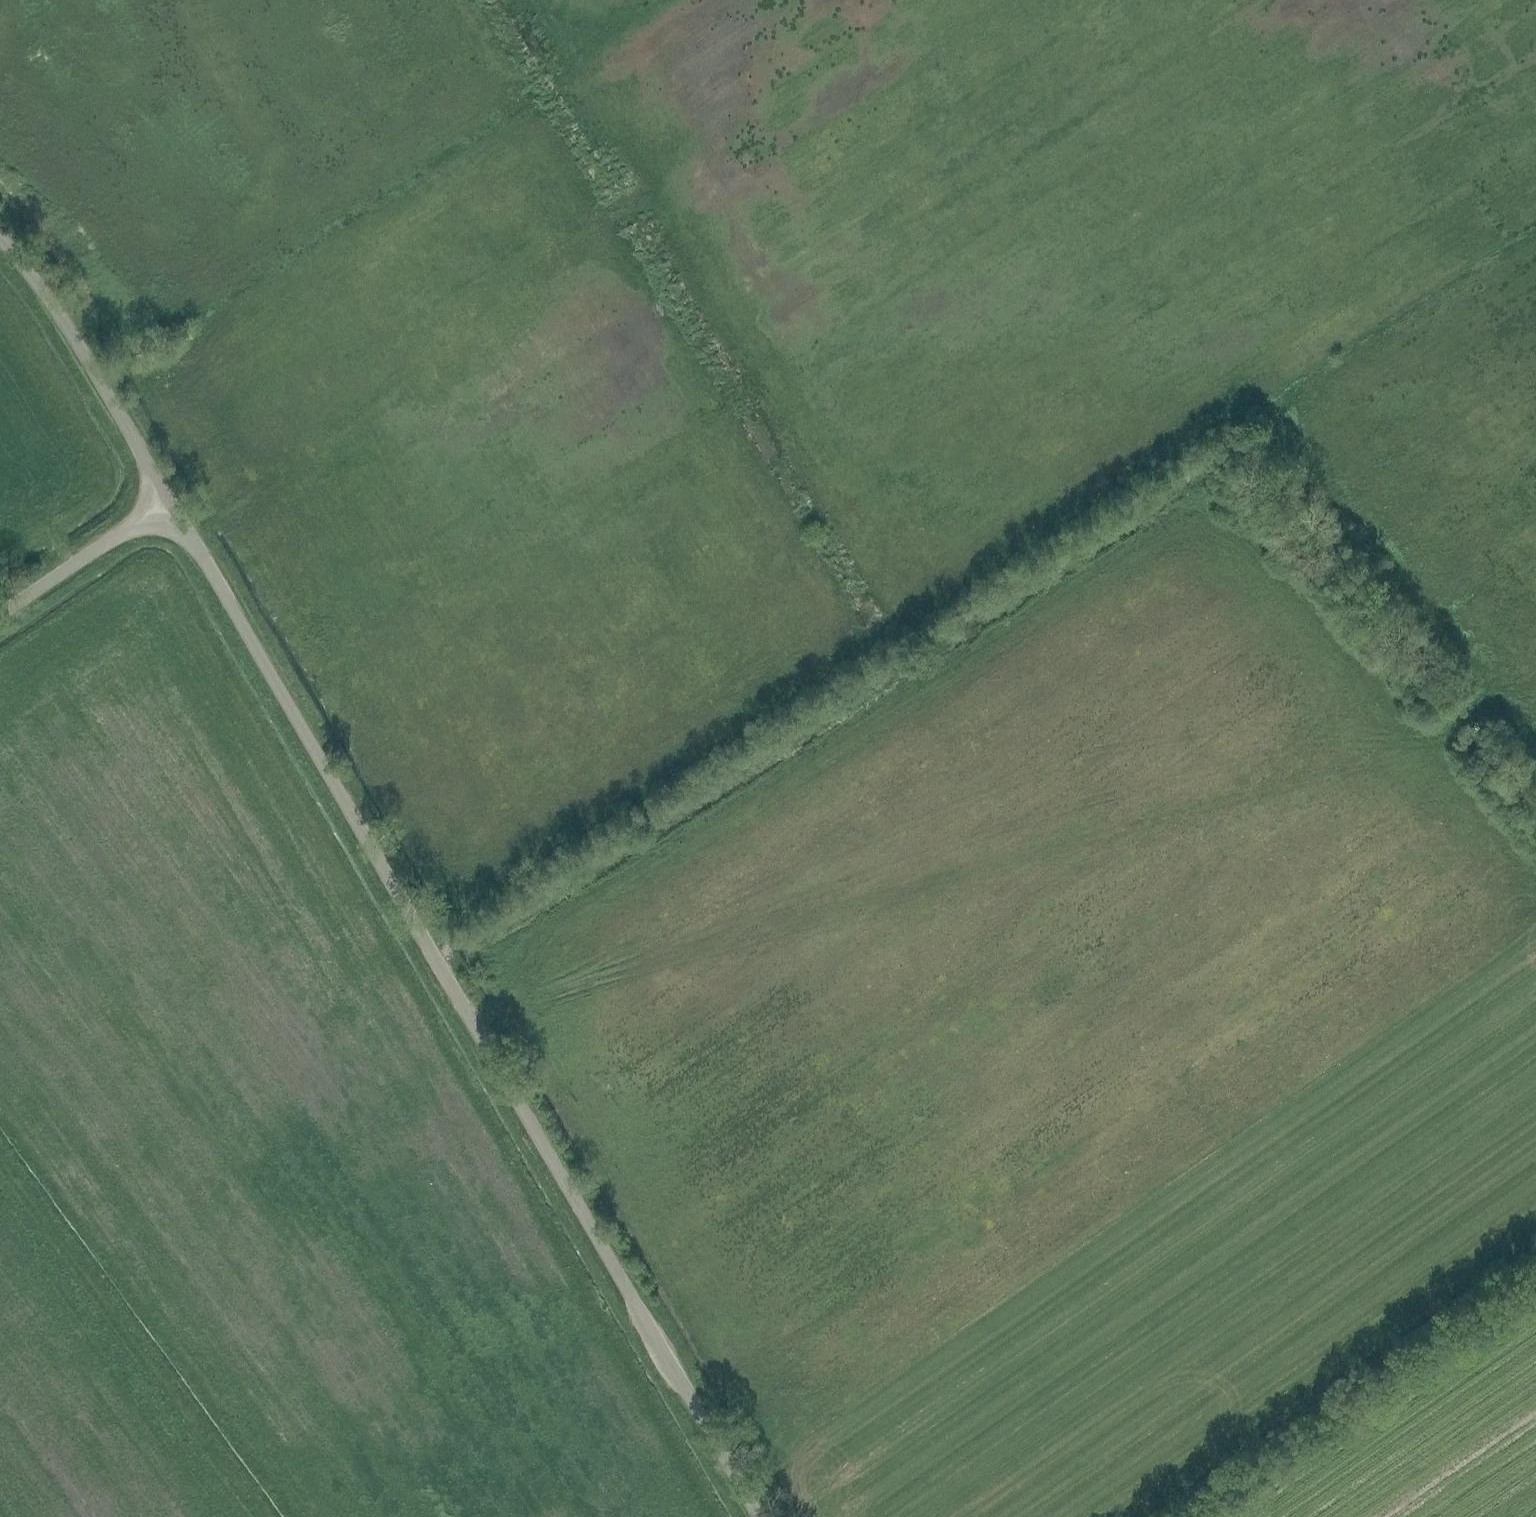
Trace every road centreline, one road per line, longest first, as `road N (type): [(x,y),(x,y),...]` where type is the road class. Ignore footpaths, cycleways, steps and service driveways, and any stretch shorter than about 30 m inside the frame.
road 1 (unclassified): [(758,1516),(170,498)]
road 2 (unclassified): [(170,498),(22,257),(0,235)]
road 3 (unclassified): [(0,613),(170,498)]

